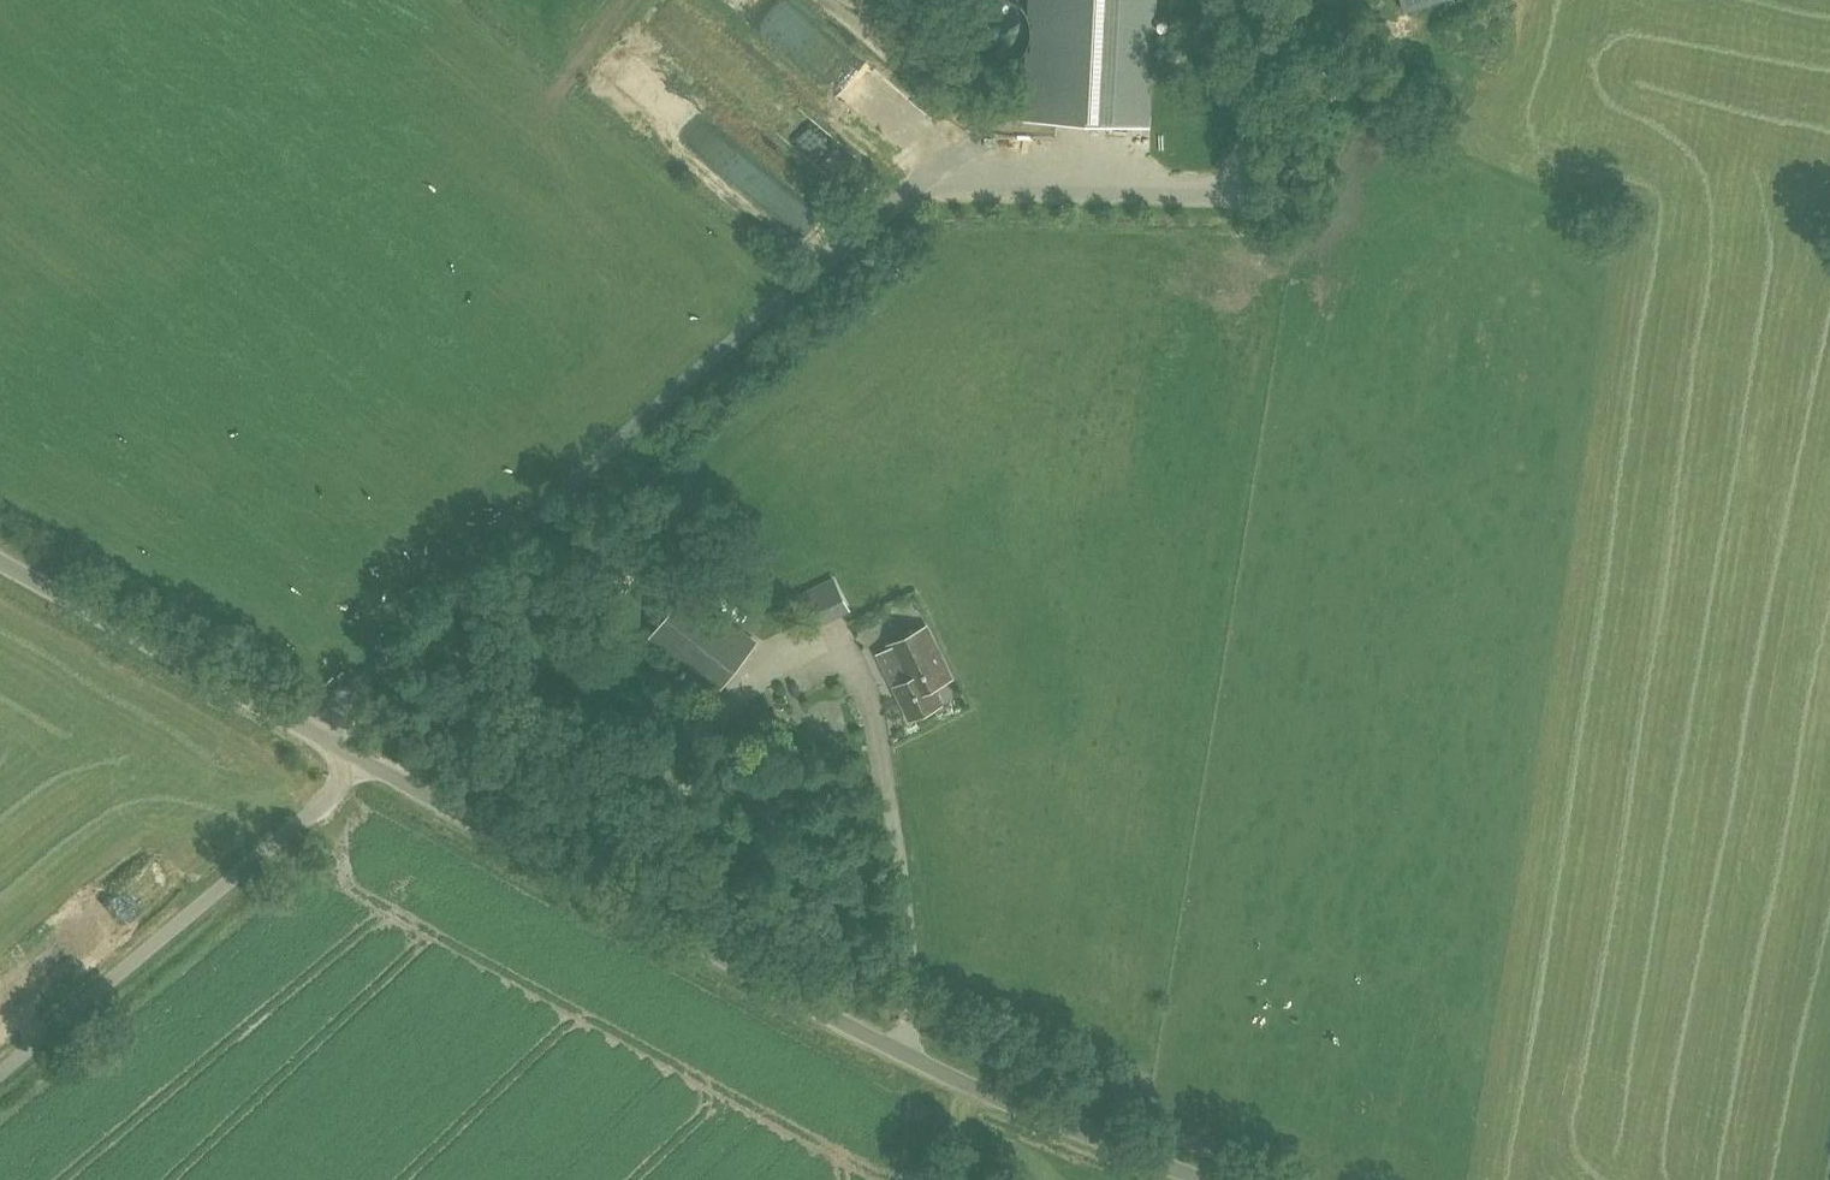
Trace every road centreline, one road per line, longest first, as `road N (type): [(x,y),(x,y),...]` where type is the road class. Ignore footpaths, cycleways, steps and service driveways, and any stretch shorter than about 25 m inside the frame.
road 1 (unclassified): [(1210,1179),(1051,1117),(592,880),(372,756)]
road 2 (unclassified): [(0,1069),(372,756)]
road 3 (unclassified): [(372,756),(0,554)]

